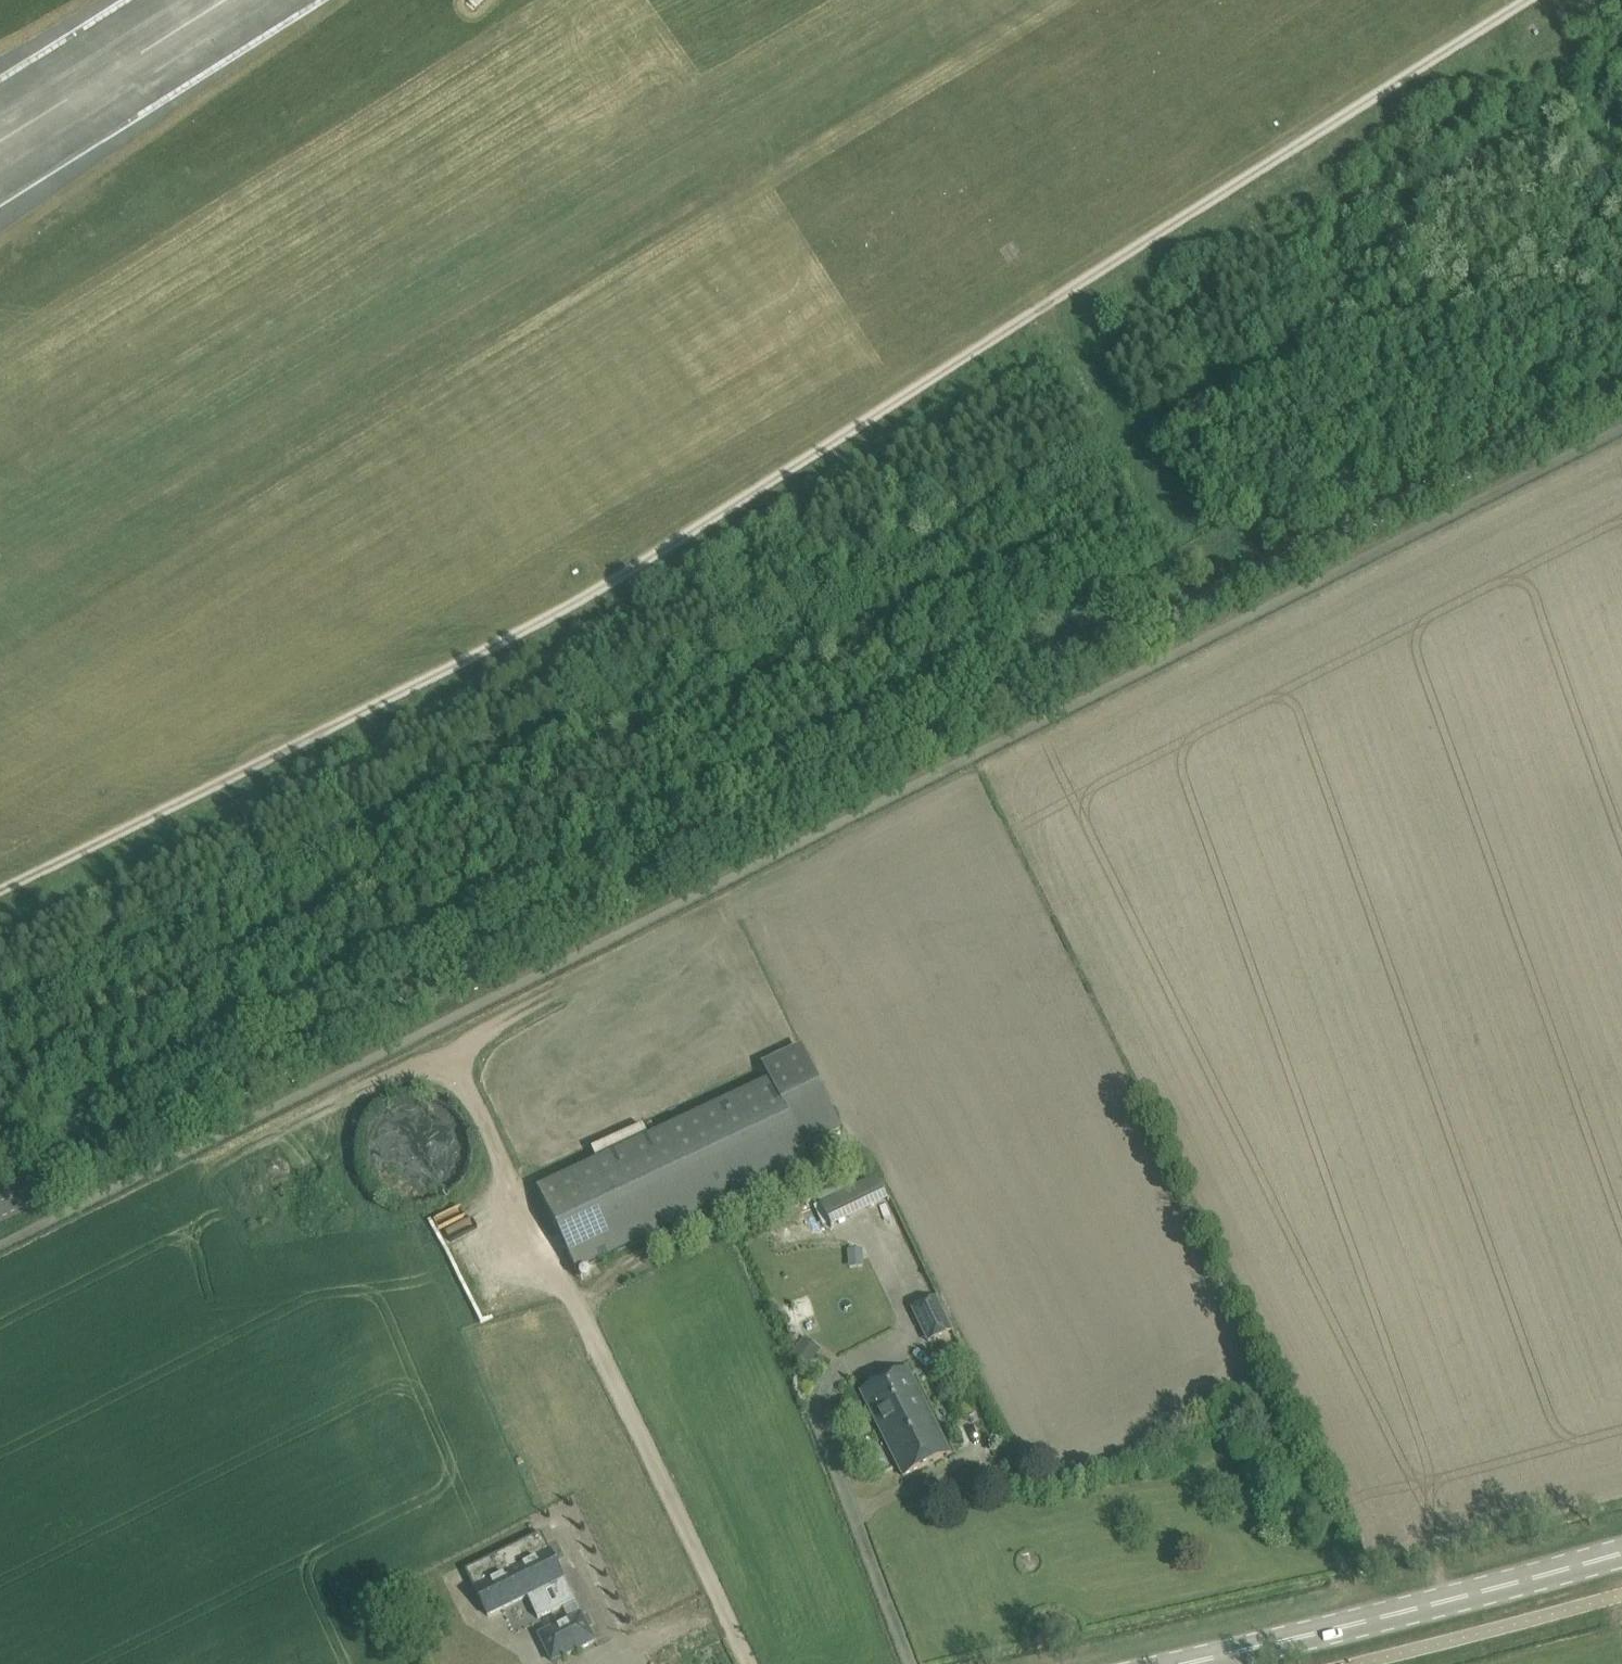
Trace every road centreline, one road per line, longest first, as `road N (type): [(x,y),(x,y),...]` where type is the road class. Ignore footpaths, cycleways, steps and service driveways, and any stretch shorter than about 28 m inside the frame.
road 1 (track): [(1532,0),(568,609),(0,892)]
road 2 (primary): [(1183,1663),(1621,1553)]
road 3 (track): [(1069,294),(1225,592)]

